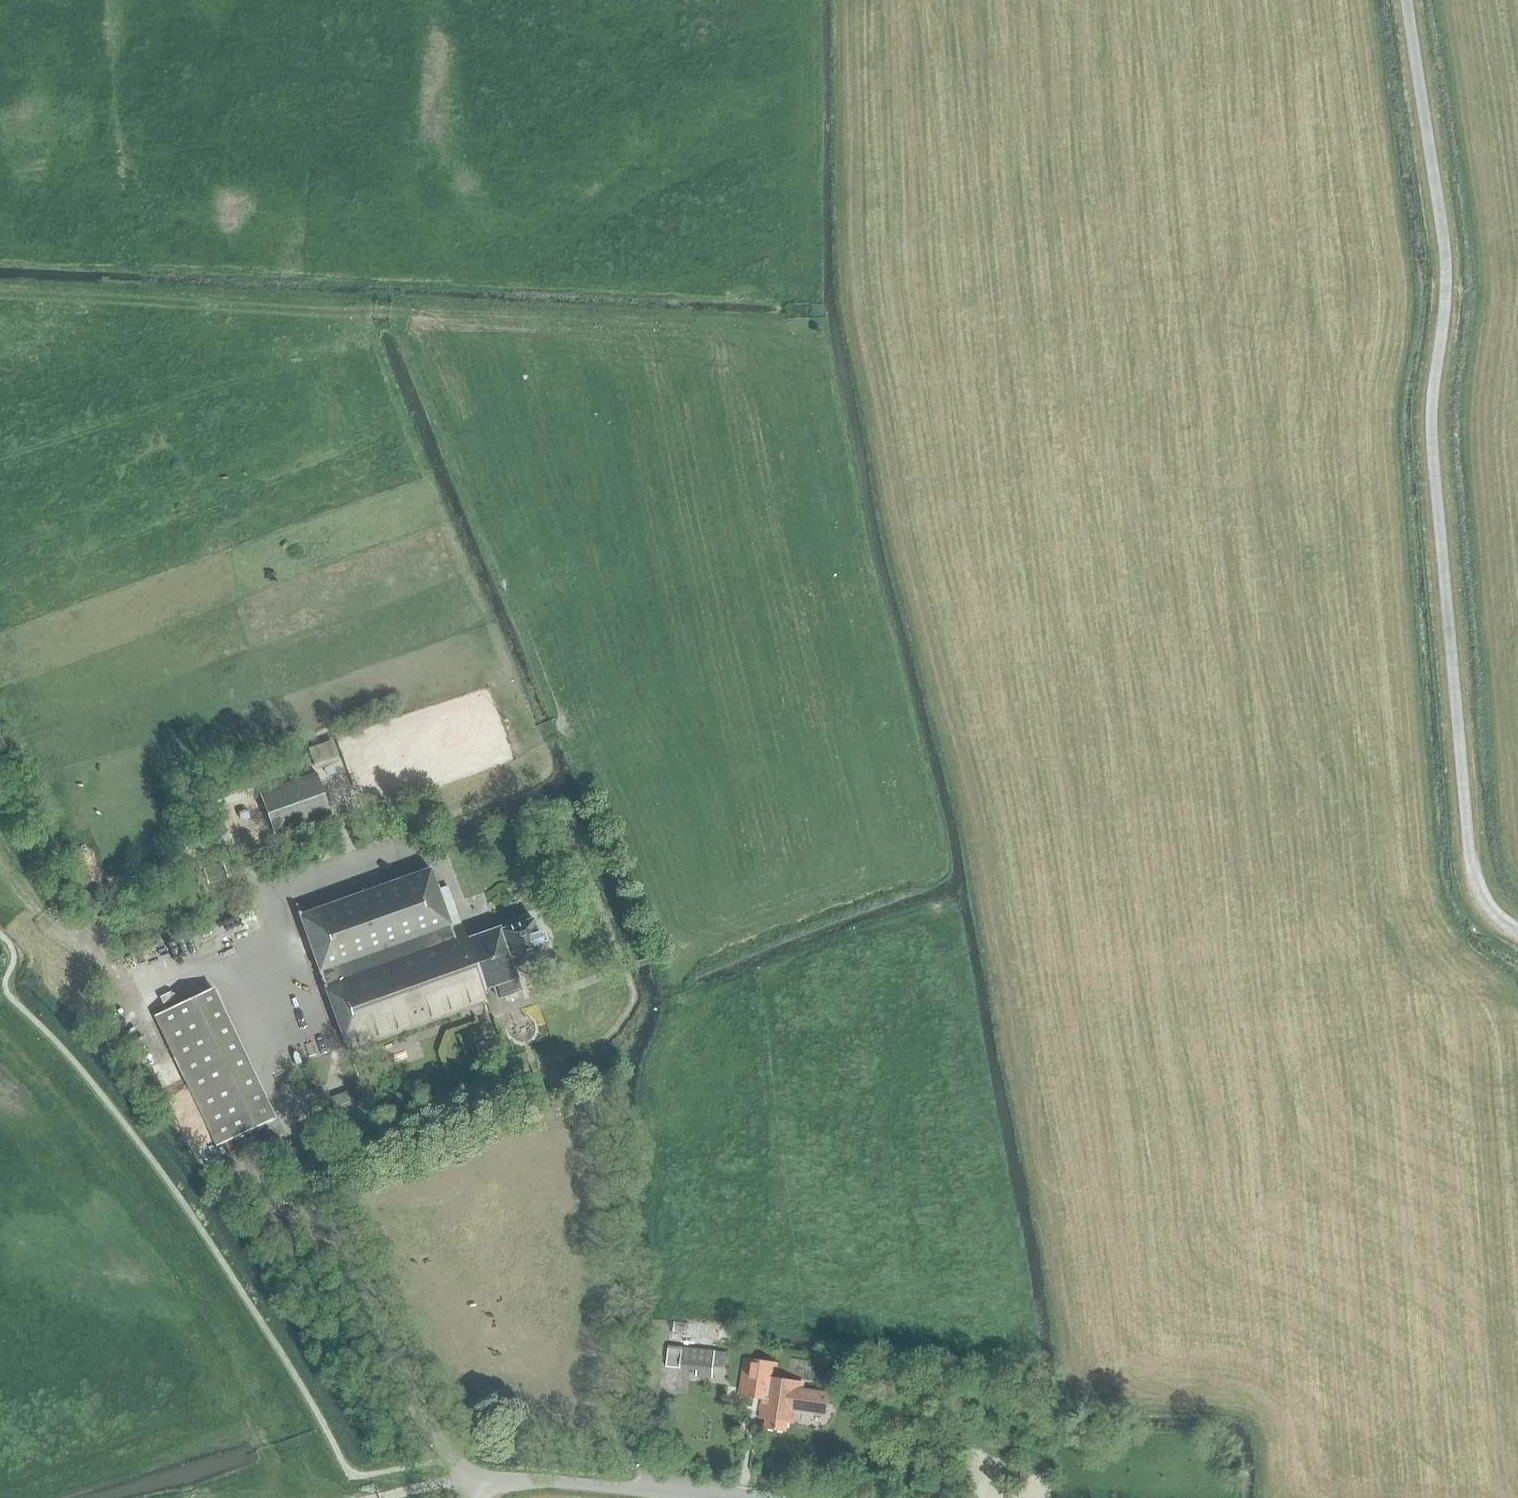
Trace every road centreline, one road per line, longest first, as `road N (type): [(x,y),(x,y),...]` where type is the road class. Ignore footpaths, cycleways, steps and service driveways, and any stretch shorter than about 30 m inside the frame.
road 1 (track): [(1517,932),(1486,907),(1470,858),(1431,449),(1446,256),(1406,0)]
road 2 (unclassified): [(478,1497),(491,1484),(519,1482),(742,1497)]
road 3 (track): [(480,1493),(431,1482),(358,1497)]

